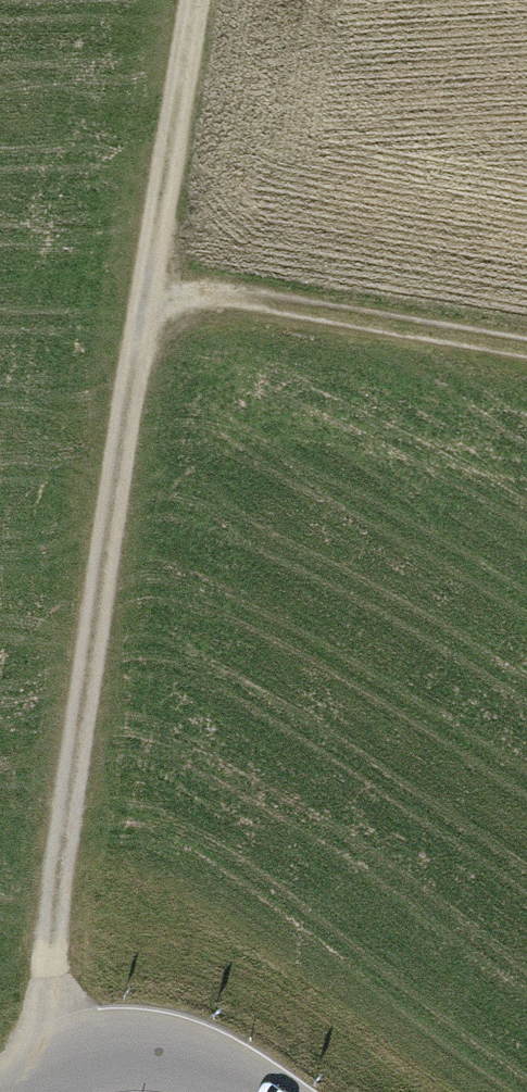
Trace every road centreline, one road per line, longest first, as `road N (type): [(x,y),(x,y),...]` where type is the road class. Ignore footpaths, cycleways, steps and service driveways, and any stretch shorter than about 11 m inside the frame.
road 1 (track): [(65,1065),(47,981),(181,0)]
road 2 (track): [(137,302),(526,364)]
road 3 (tertiary): [(249,1091),(171,1054),(128,1052),(65,1065),(30,1091)]

